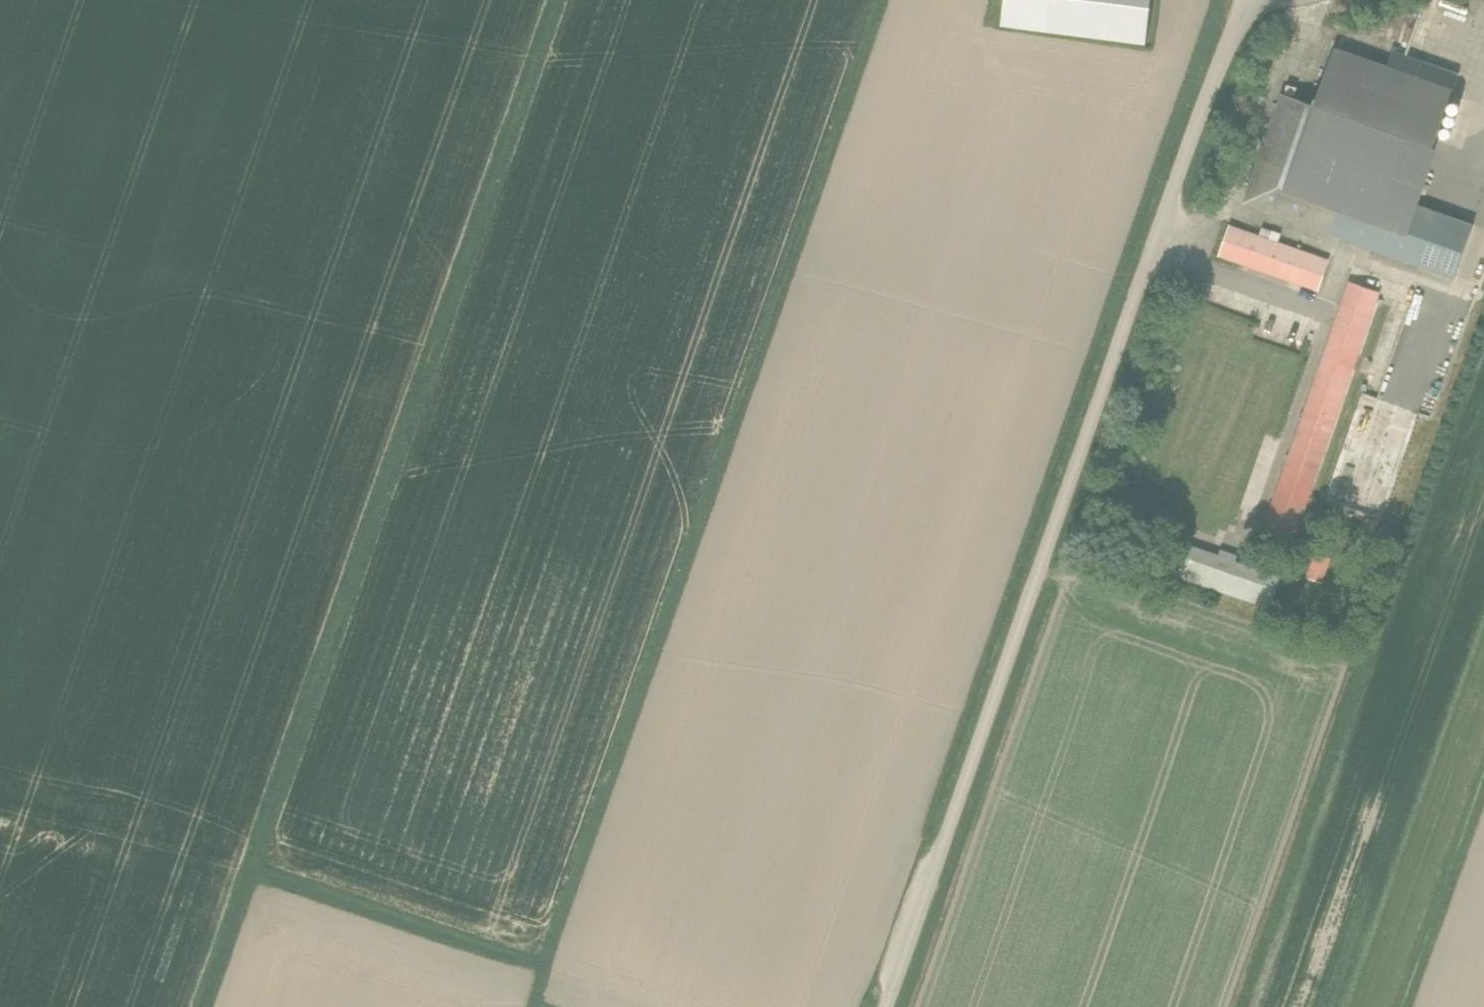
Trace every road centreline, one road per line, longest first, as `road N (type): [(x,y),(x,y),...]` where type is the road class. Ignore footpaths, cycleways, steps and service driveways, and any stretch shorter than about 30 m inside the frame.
road 1 (unclassified): [(885,1006),(1193,130),(1251,0)]

